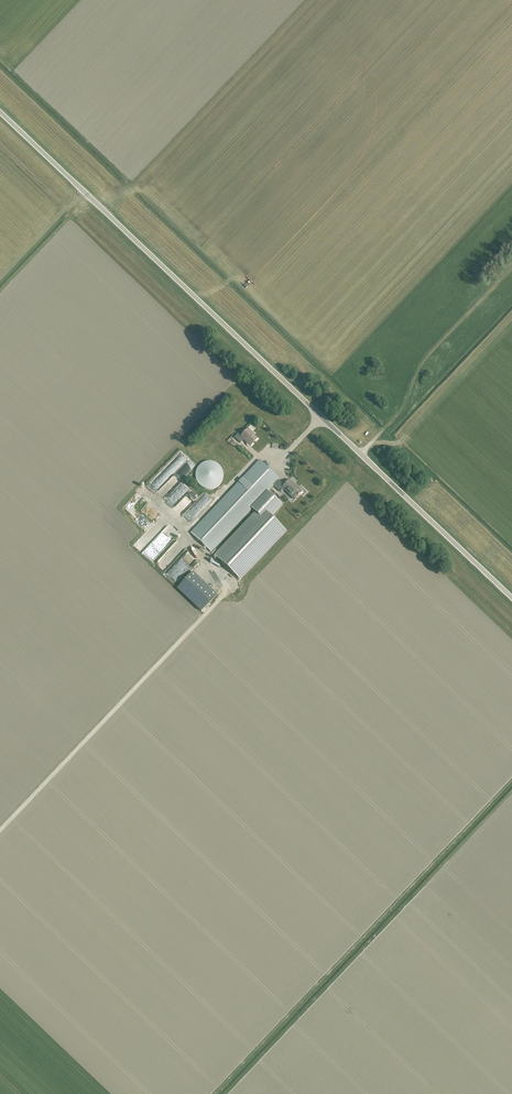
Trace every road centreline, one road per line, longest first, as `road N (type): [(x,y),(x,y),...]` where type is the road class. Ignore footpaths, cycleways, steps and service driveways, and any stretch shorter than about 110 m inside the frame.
road 1 (tertiary): [(511,599),(0,113)]
road 2 (track): [(511,268),(421,365),(394,420),(360,454)]

